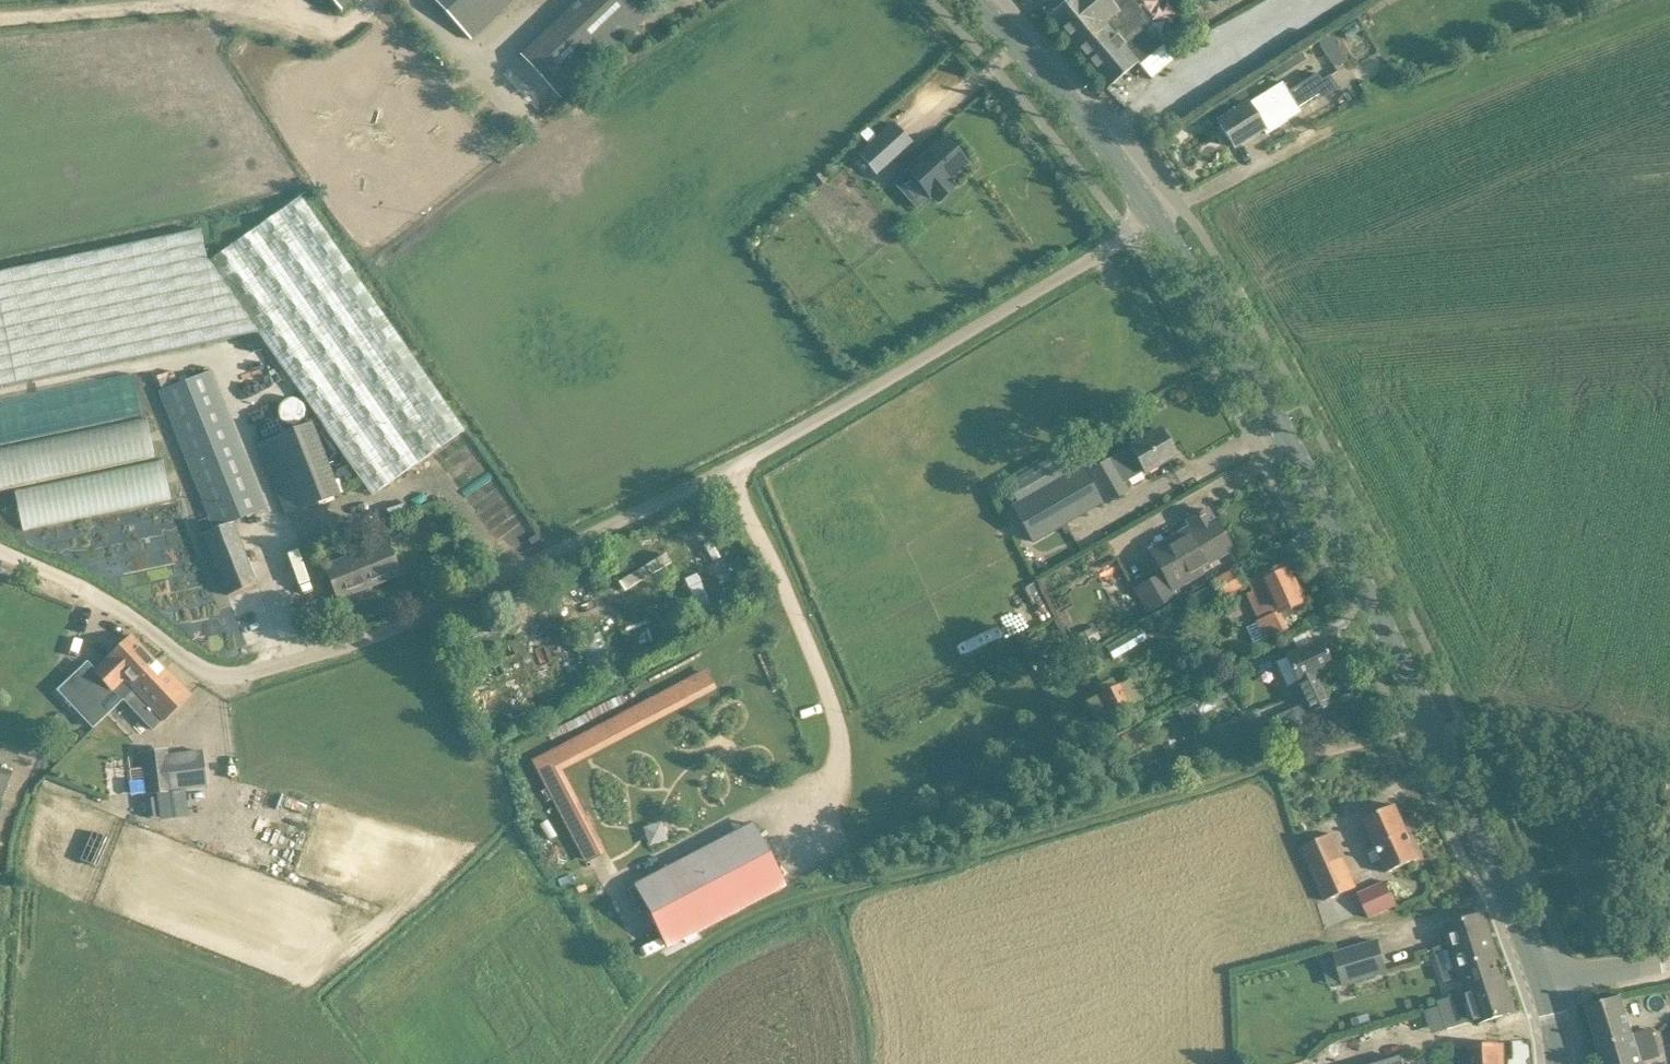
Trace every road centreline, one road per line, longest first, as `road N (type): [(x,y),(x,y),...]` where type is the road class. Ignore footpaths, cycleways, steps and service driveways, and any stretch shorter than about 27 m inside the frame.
road 1 (unclassified): [(82,588),(211,673),(274,665),(361,640),(749,458),(1156,223)]
road 2 (secondary): [(1545,981),(1345,547),(1156,223)]
road 3 (secondary): [(1156,223),(1089,128),(972,0)]
road 4 (tertiary): [(1545,981),(1669,960)]

